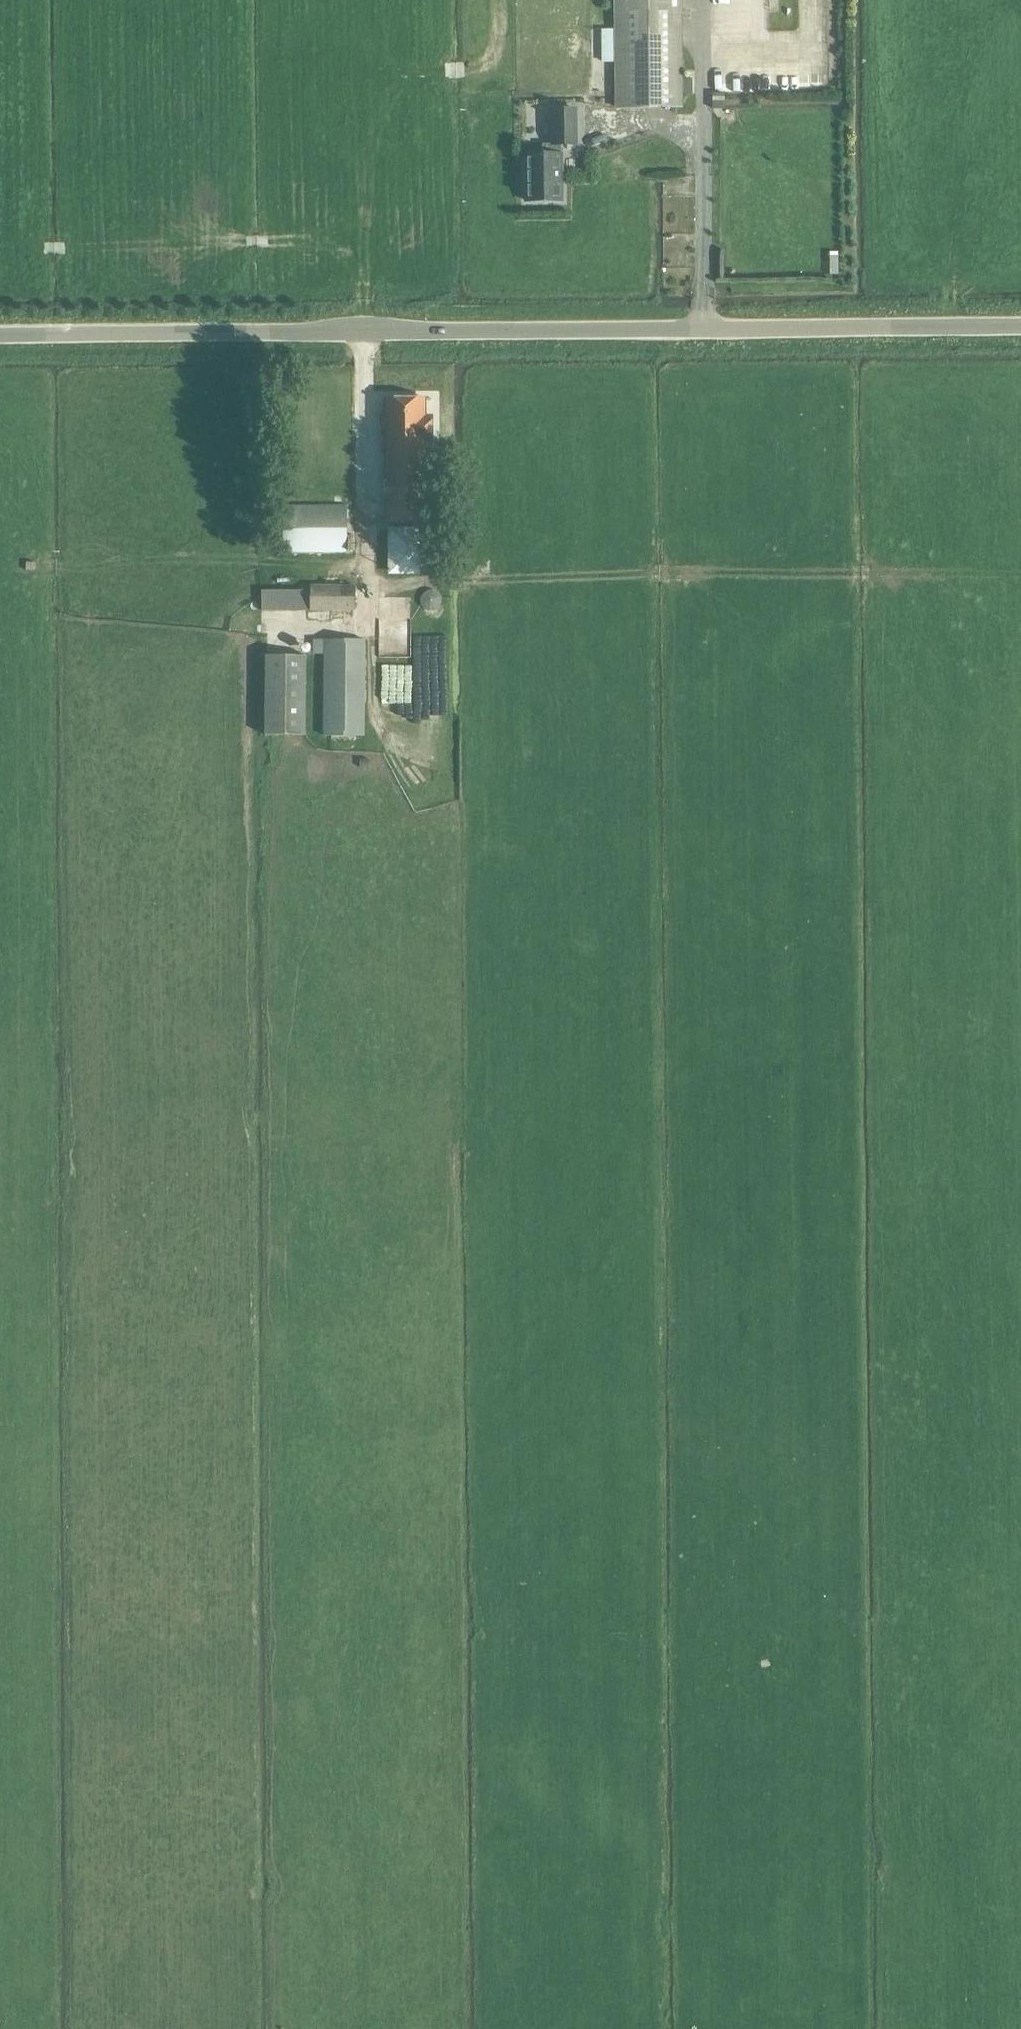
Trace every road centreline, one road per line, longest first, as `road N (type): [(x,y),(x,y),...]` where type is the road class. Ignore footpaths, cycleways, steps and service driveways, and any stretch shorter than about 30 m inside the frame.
road 1 (unclassified): [(0,335),(1020,327)]
road 2 (track): [(1020,575),(523,567)]

